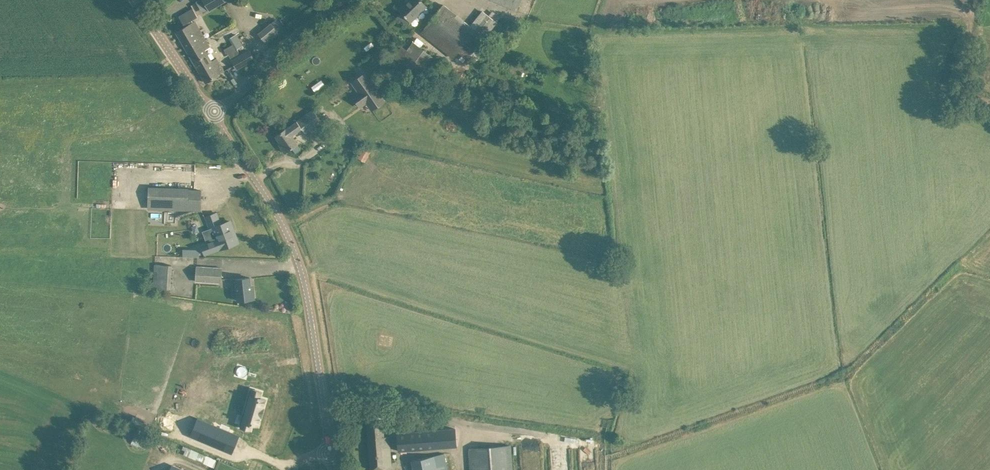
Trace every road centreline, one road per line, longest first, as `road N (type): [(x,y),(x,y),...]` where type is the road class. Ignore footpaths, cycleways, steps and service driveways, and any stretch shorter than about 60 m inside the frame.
road 1 (unclassified): [(332,450),(293,246),(214,112)]
road 2 (unclassified): [(214,112),(341,0)]
road 3 (unclassified): [(214,112),(137,0)]

